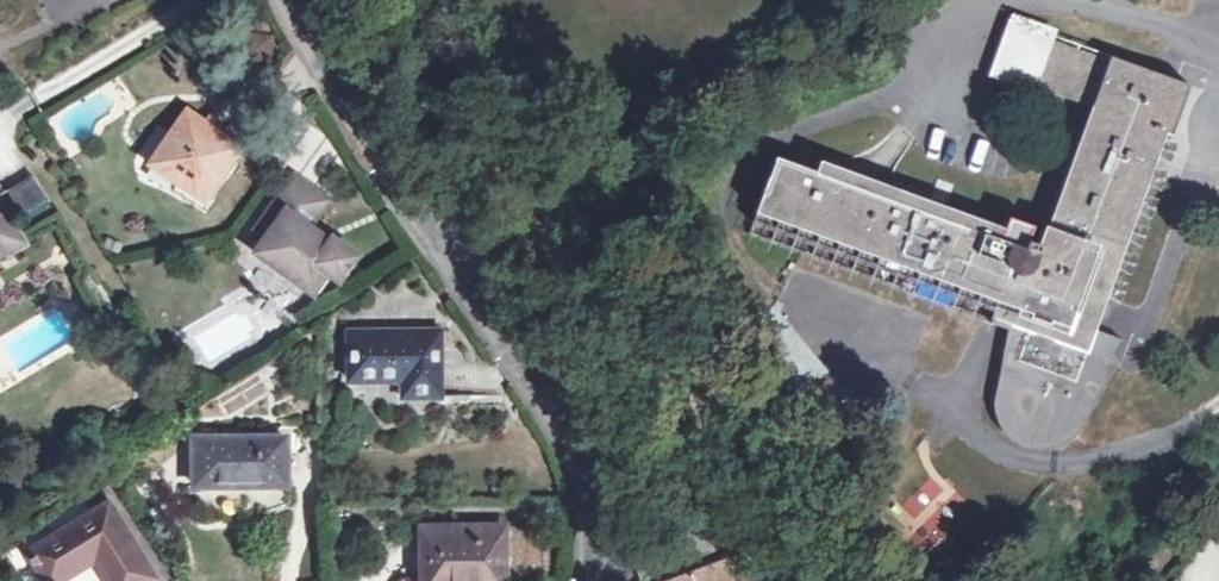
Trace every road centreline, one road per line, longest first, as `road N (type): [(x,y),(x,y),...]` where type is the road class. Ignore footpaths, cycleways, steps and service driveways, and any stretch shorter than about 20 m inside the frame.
road 1 (residential): [(601,580),(579,485),(285,0)]

